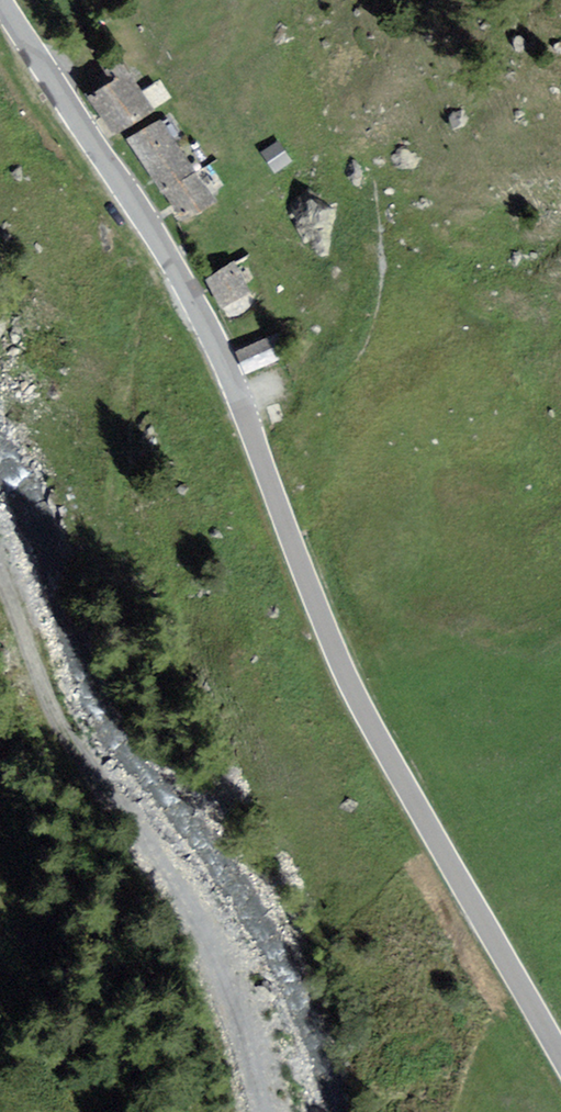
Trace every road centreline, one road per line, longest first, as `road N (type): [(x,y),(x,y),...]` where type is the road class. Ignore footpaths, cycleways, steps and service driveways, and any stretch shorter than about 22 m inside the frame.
road 1 (tertiary): [(0,3),(177,275),(228,370),(352,689),(560,1054)]
road 2 (track): [(258,1111),(221,978),(21,655),(0,597)]

